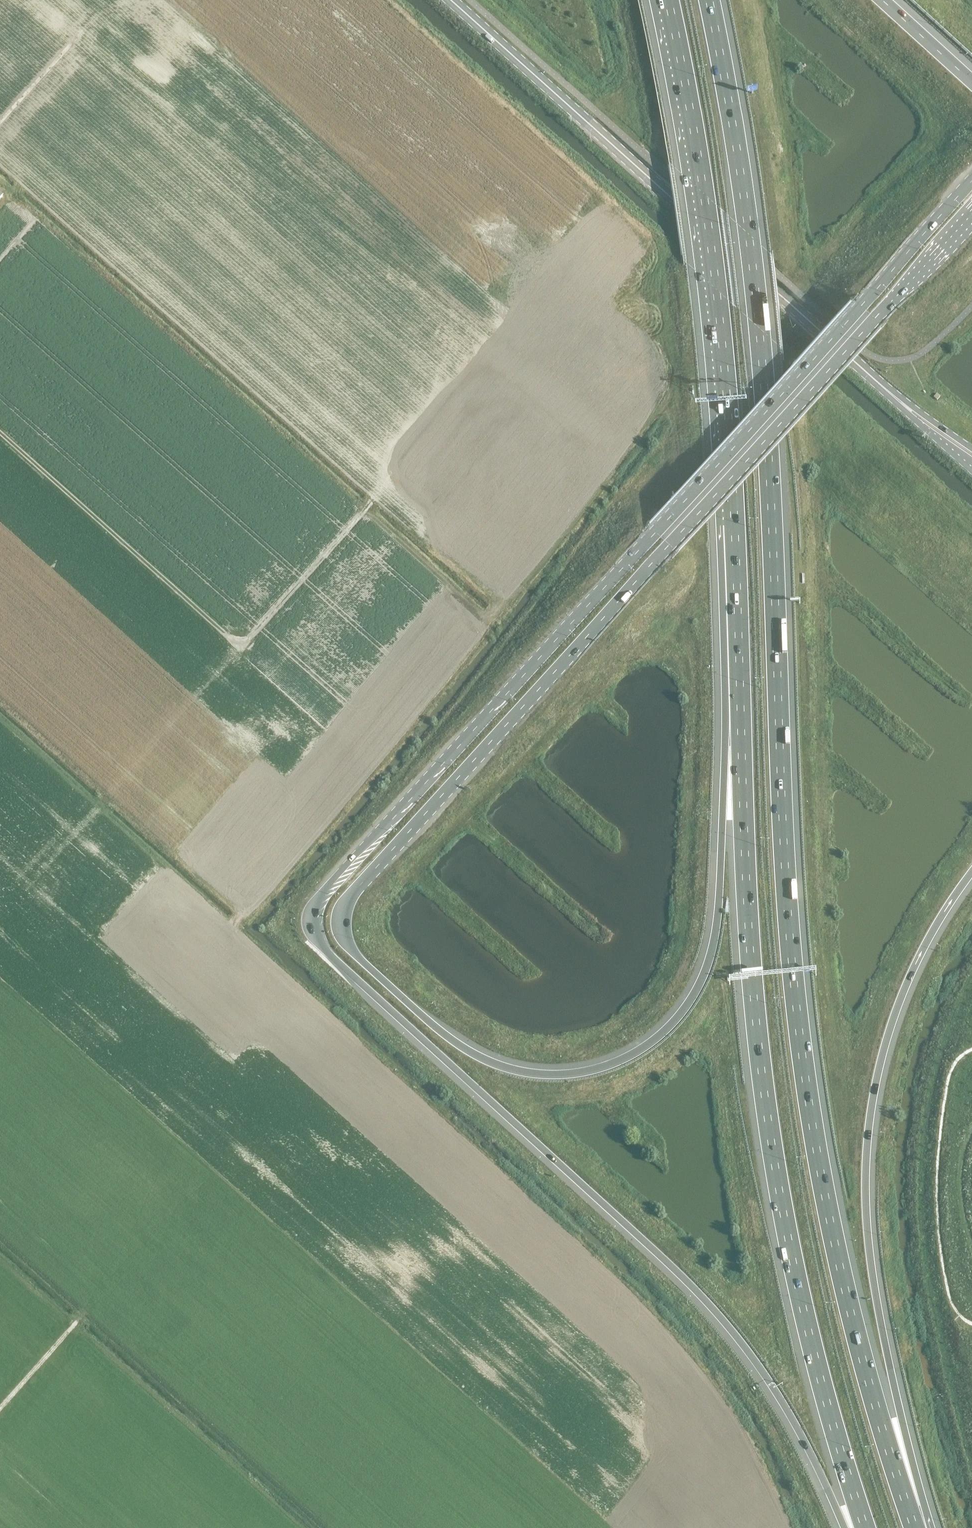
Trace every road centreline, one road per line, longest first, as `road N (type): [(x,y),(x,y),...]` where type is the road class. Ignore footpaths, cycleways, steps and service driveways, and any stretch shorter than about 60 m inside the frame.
road 1 (motorway): [(971,182),(354,856),(310,917),(321,947),(722,1319),(788,1411),(846,1527)]
road 2 (motorway): [(741,708),(709,961),(694,995),(647,1047),(563,1075),(494,1063),(447,1037),(350,948),(341,918),(348,900),(971,214)]
road 3 (motorway): [(916,1527),(851,1313),(804,1066),(760,337),(710,0)]
road 4 (motorway): [(741,708),(764,1090),(798,1285),(865,1527)]
road 5 (motorway): [(669,0),(724,357),(741,708)]
road 6 (motorway): [(917,1527),(867,1221),(869,1152),(897,1020),(971,880)]
road 7 (secondary): [(882,385),(451,0)]
road 8 (track): [(375,498),(245,644),(235,643),(0,434)]
road 9 (track): [(0,1411),(84,1316)]
road 10 (secondary): [(882,385),(971,465)]

